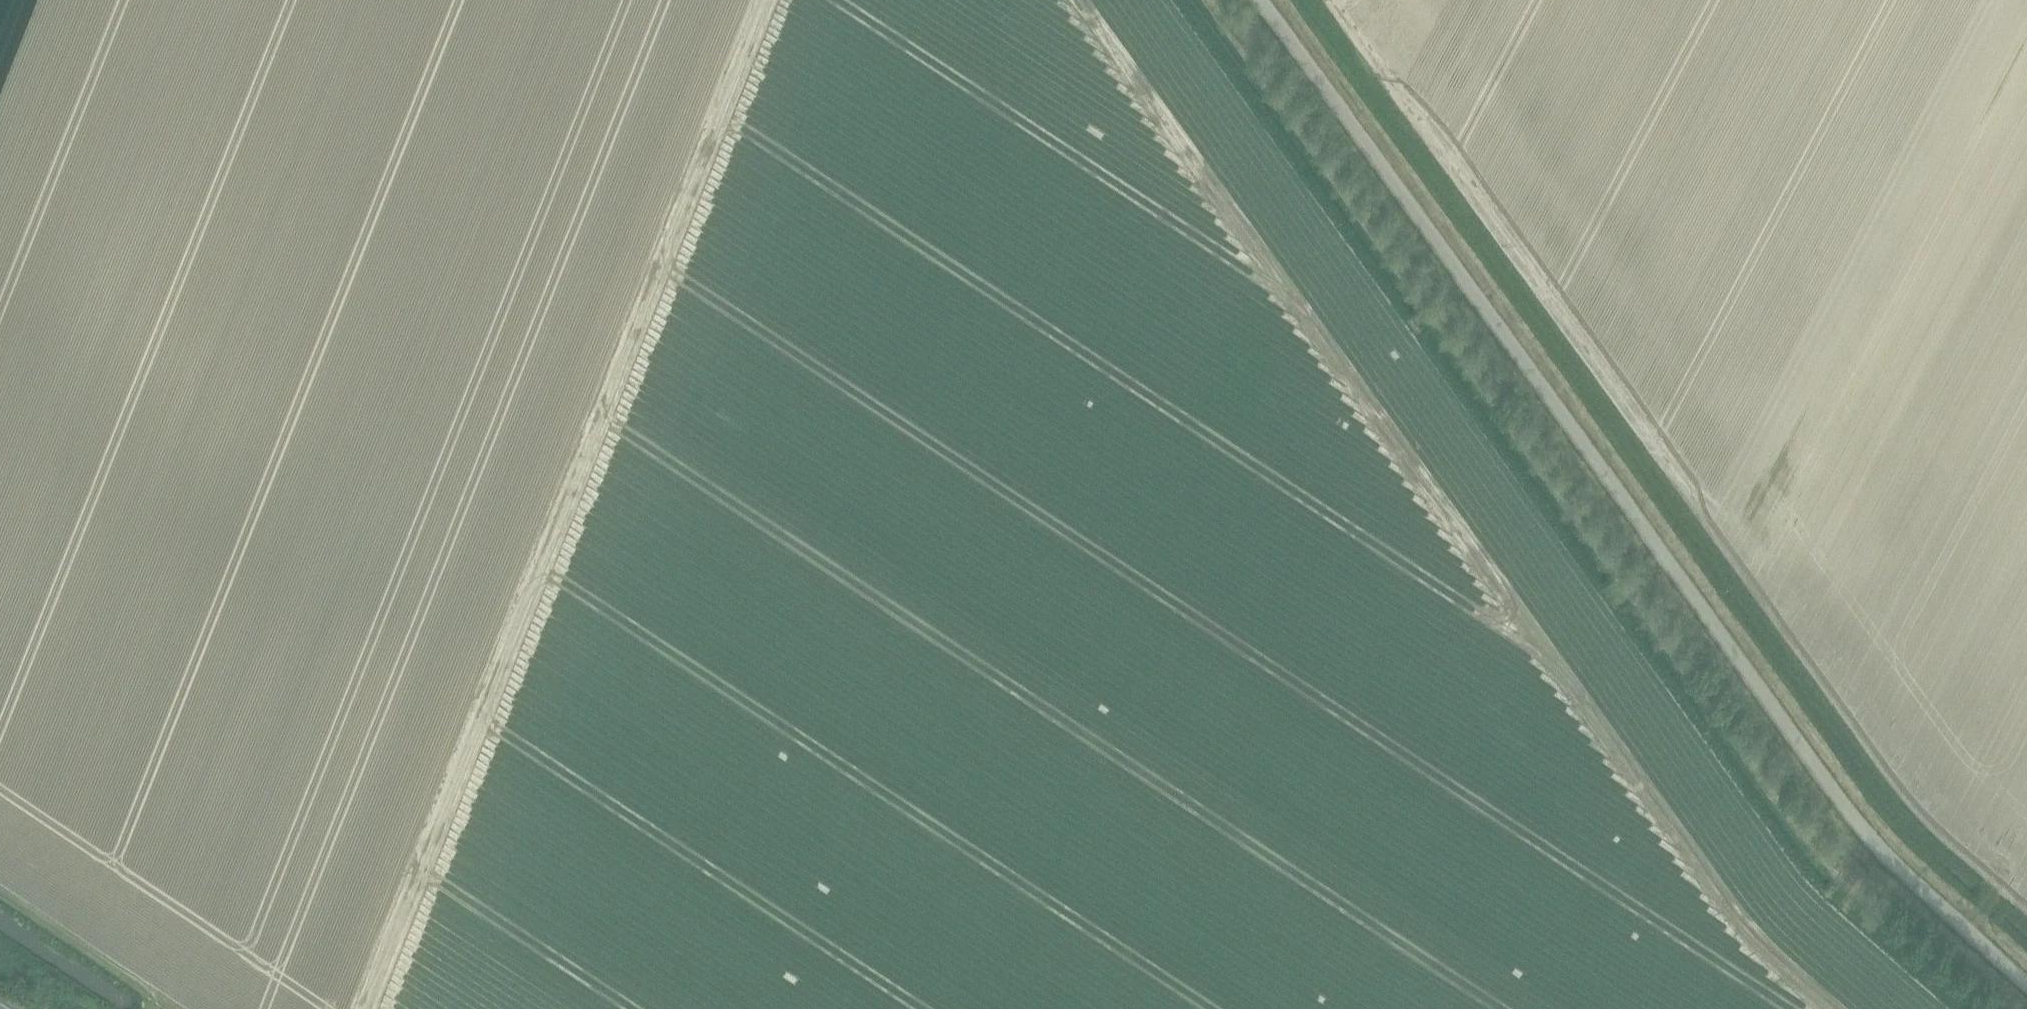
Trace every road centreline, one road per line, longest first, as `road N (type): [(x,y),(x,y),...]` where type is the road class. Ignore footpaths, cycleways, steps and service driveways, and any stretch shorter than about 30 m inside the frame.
road 1 (unclassified): [(2026,994),(1975,948),(1774,704),(1261,0)]

